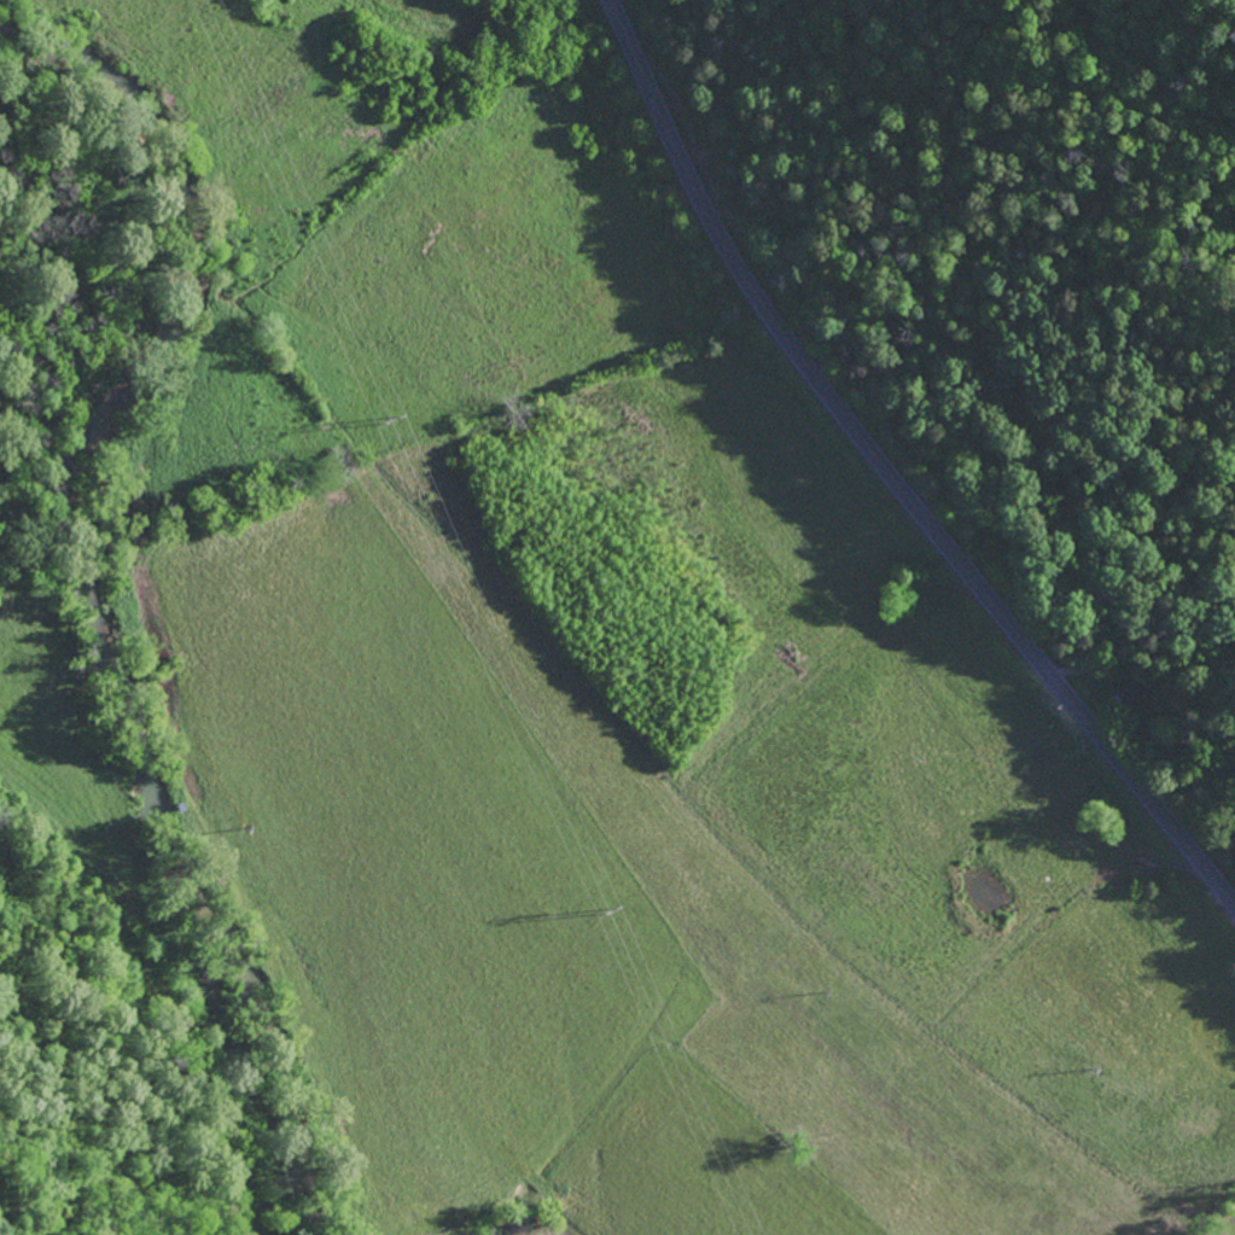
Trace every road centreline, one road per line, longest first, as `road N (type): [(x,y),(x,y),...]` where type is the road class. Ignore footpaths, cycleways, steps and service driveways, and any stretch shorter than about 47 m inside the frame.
road 1 (primary): [(1234,908),(783,337),(703,205),(609,0)]
road 2 (residential): [(0,844),(182,1155),(209,1234)]

